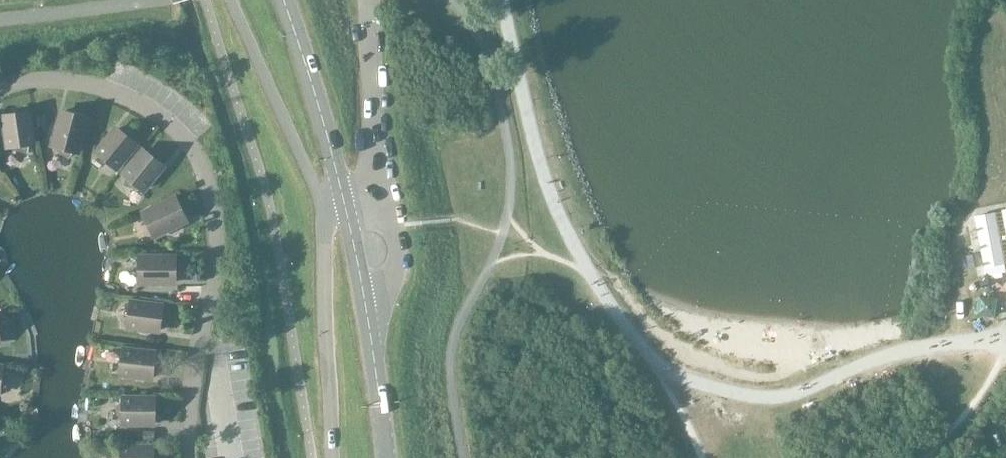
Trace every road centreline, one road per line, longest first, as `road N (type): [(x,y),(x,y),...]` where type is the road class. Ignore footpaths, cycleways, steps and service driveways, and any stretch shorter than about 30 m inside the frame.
road 1 (unclassified): [(332,457),(329,208),(345,204)]
road 2 (tertiary): [(345,204),(285,0)]
road 3 (unclassified): [(382,197),(367,0)]
road 4 (tertiary): [(390,457),(369,321)]
road 5 (unclassified): [(382,197),(398,253),(394,278),(369,321)]

